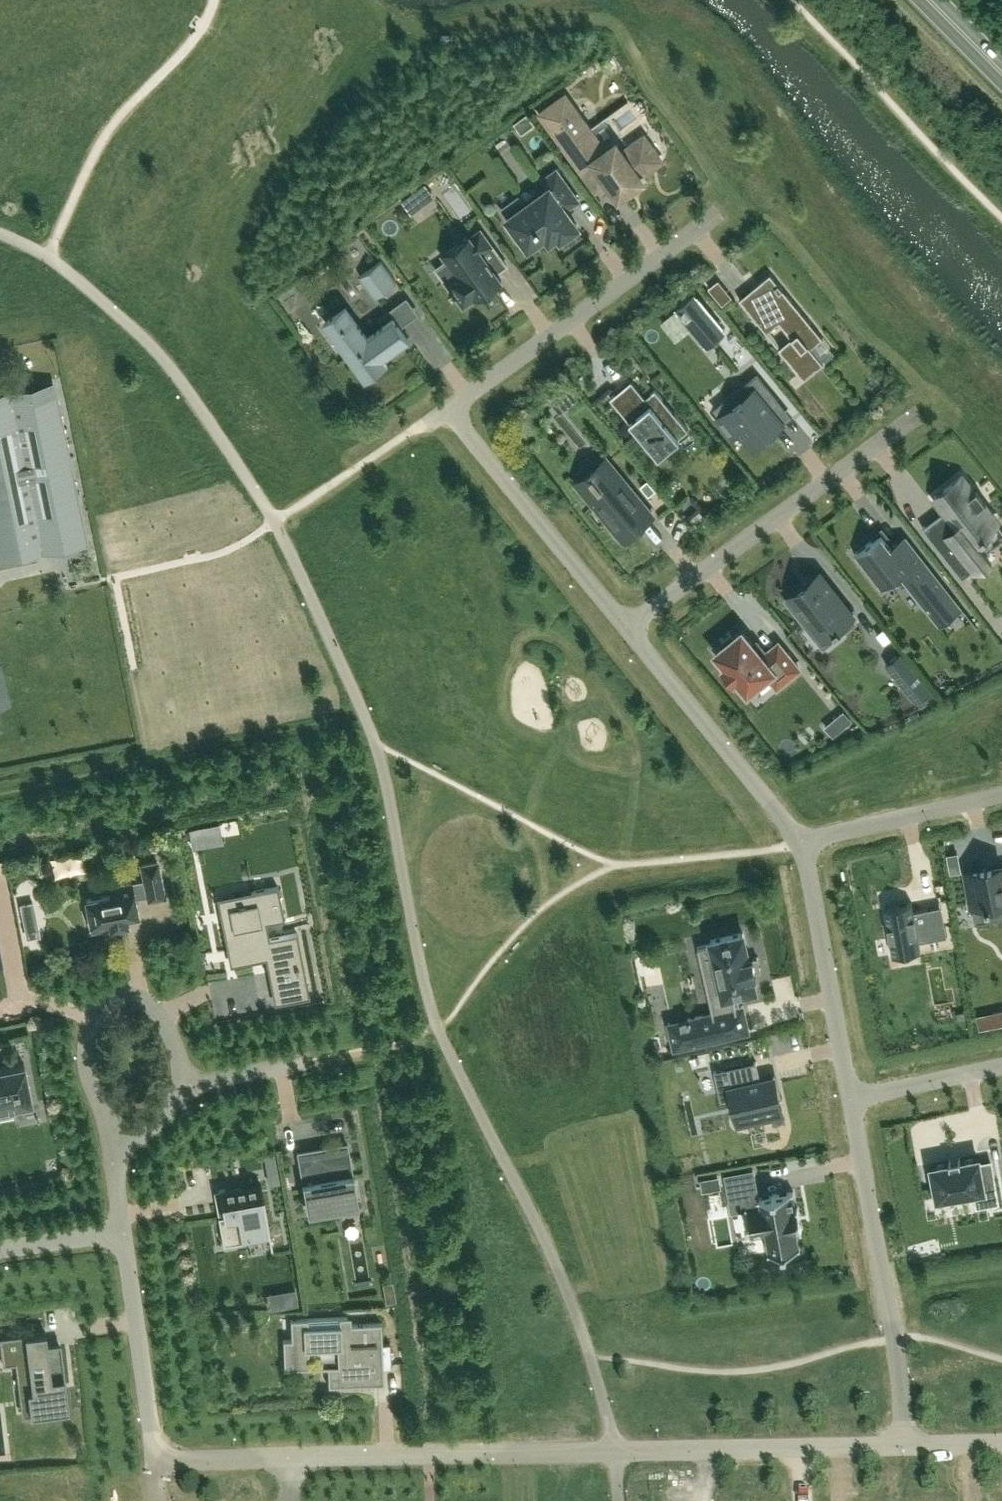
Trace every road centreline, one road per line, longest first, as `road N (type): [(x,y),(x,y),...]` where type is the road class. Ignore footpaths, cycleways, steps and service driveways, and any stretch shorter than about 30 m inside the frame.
road 1 (unclassified): [(905,1446),(290,1458)]
road 2 (residential): [(627,626),(448,411),(717,216)]
road 3 (unclassified): [(627,626),(915,416)]
road 4 (residential): [(905,1446),(850,1100)]
road 5 (residential): [(114,1157),(86,1062),(90,1033),(109,1001),(134,996),(156,1011),(179,1057),(178,1091)]
road 6 (residential): [(799,844),(627,626)]
road 7 (residential): [(850,1100),(799,844)]
road 8 (residential): [(158,1460),(120,1234)]
road 9 (residential): [(799,844),(1001,797)]
road 10 (residential): [(1001,1067),(850,1100)]
road 11 (unclassified): [(178,1091),(310,1064)]
road 12 (unclassified): [(290,1458),(158,1460)]
road 13 (residential): [(120,1234),(0,1248)]

